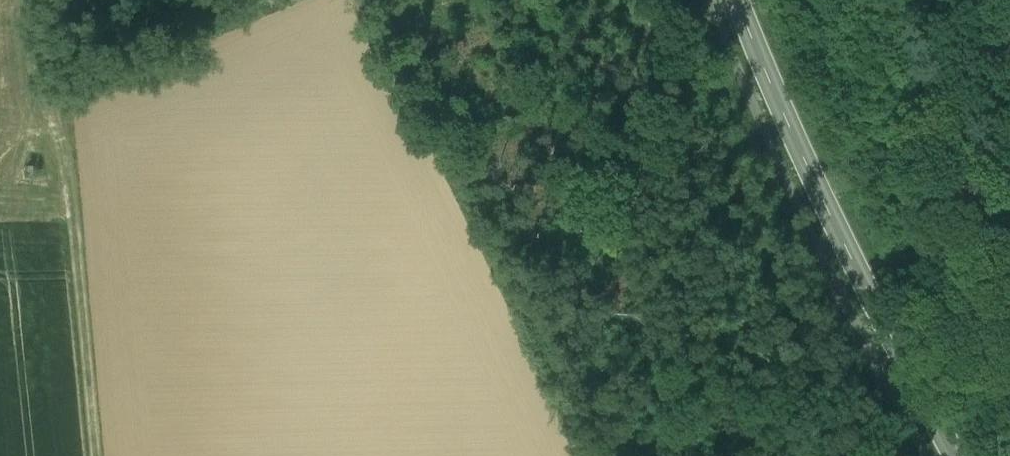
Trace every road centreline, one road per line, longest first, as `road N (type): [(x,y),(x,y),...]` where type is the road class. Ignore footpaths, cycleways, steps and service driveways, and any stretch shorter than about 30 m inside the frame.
road 1 (tertiary): [(737,0),(824,201),(955,455)]
road 2 (track): [(72,101),(69,169),(96,455)]

